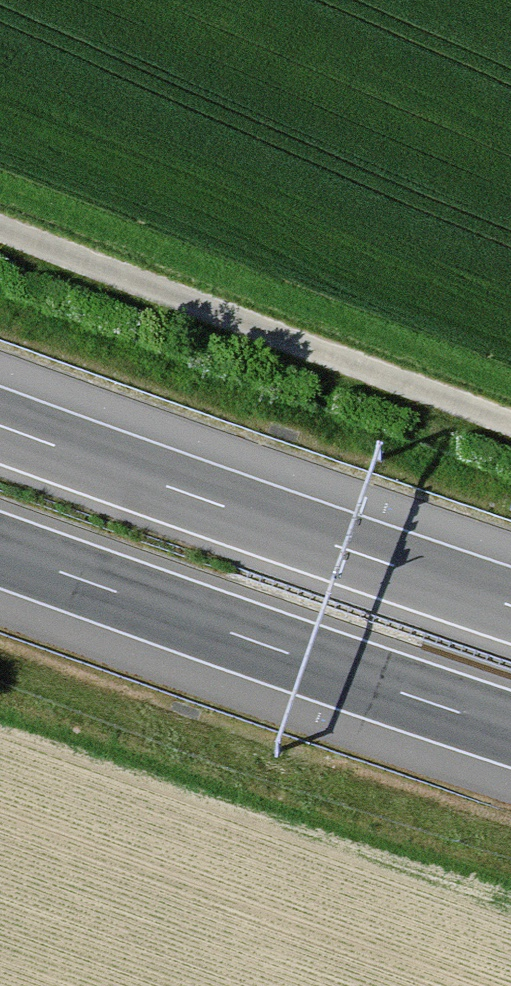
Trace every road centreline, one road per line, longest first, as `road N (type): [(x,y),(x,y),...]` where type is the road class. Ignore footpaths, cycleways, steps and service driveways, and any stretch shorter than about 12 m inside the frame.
road 1 (track): [(510,423),(0,229)]
road 2 (motorway): [(510,605),(0,425)]
road 3 (motorway): [(0,550),(510,729)]

